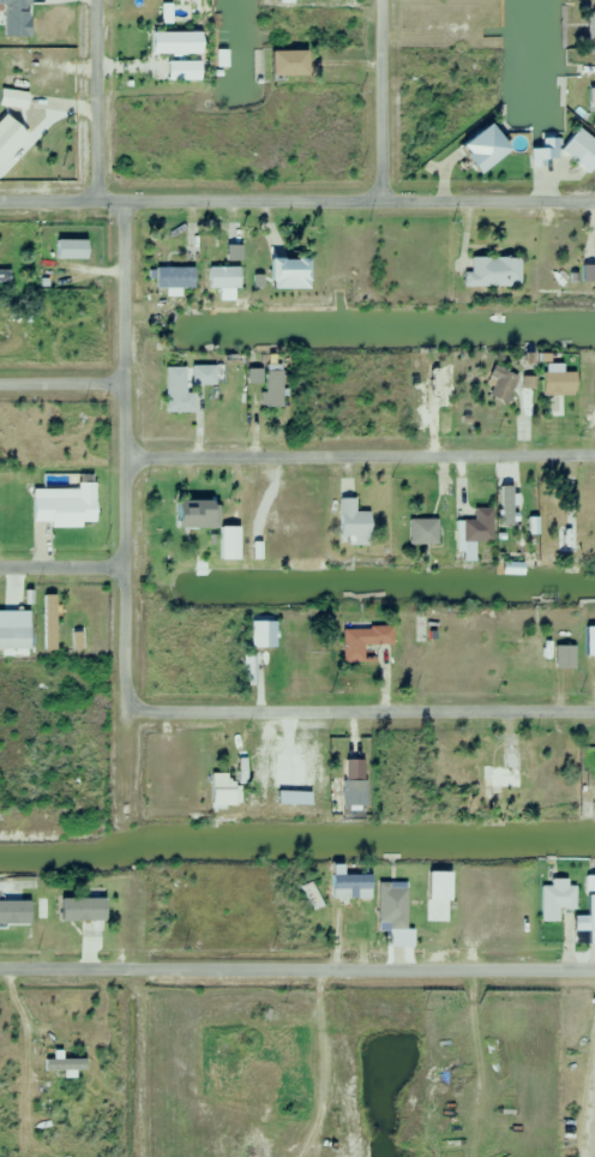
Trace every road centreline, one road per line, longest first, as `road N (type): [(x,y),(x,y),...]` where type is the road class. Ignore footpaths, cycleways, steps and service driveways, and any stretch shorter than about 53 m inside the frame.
road 1 (residential): [(0,203),(594,205)]
road 2 (residential): [(594,967),(0,968)]
road 3 (residential): [(128,706),(121,203)]
road 4 (residential): [(594,453),(124,457)]
road 5 (residential): [(594,713),(128,706)]
road 6 (residential): [(377,204),(377,0)]
road 7 (residential): [(96,203),(95,0)]
road 8 (residential): [(124,568),(0,568)]
road 9 (residential): [(122,383),(0,383)]

